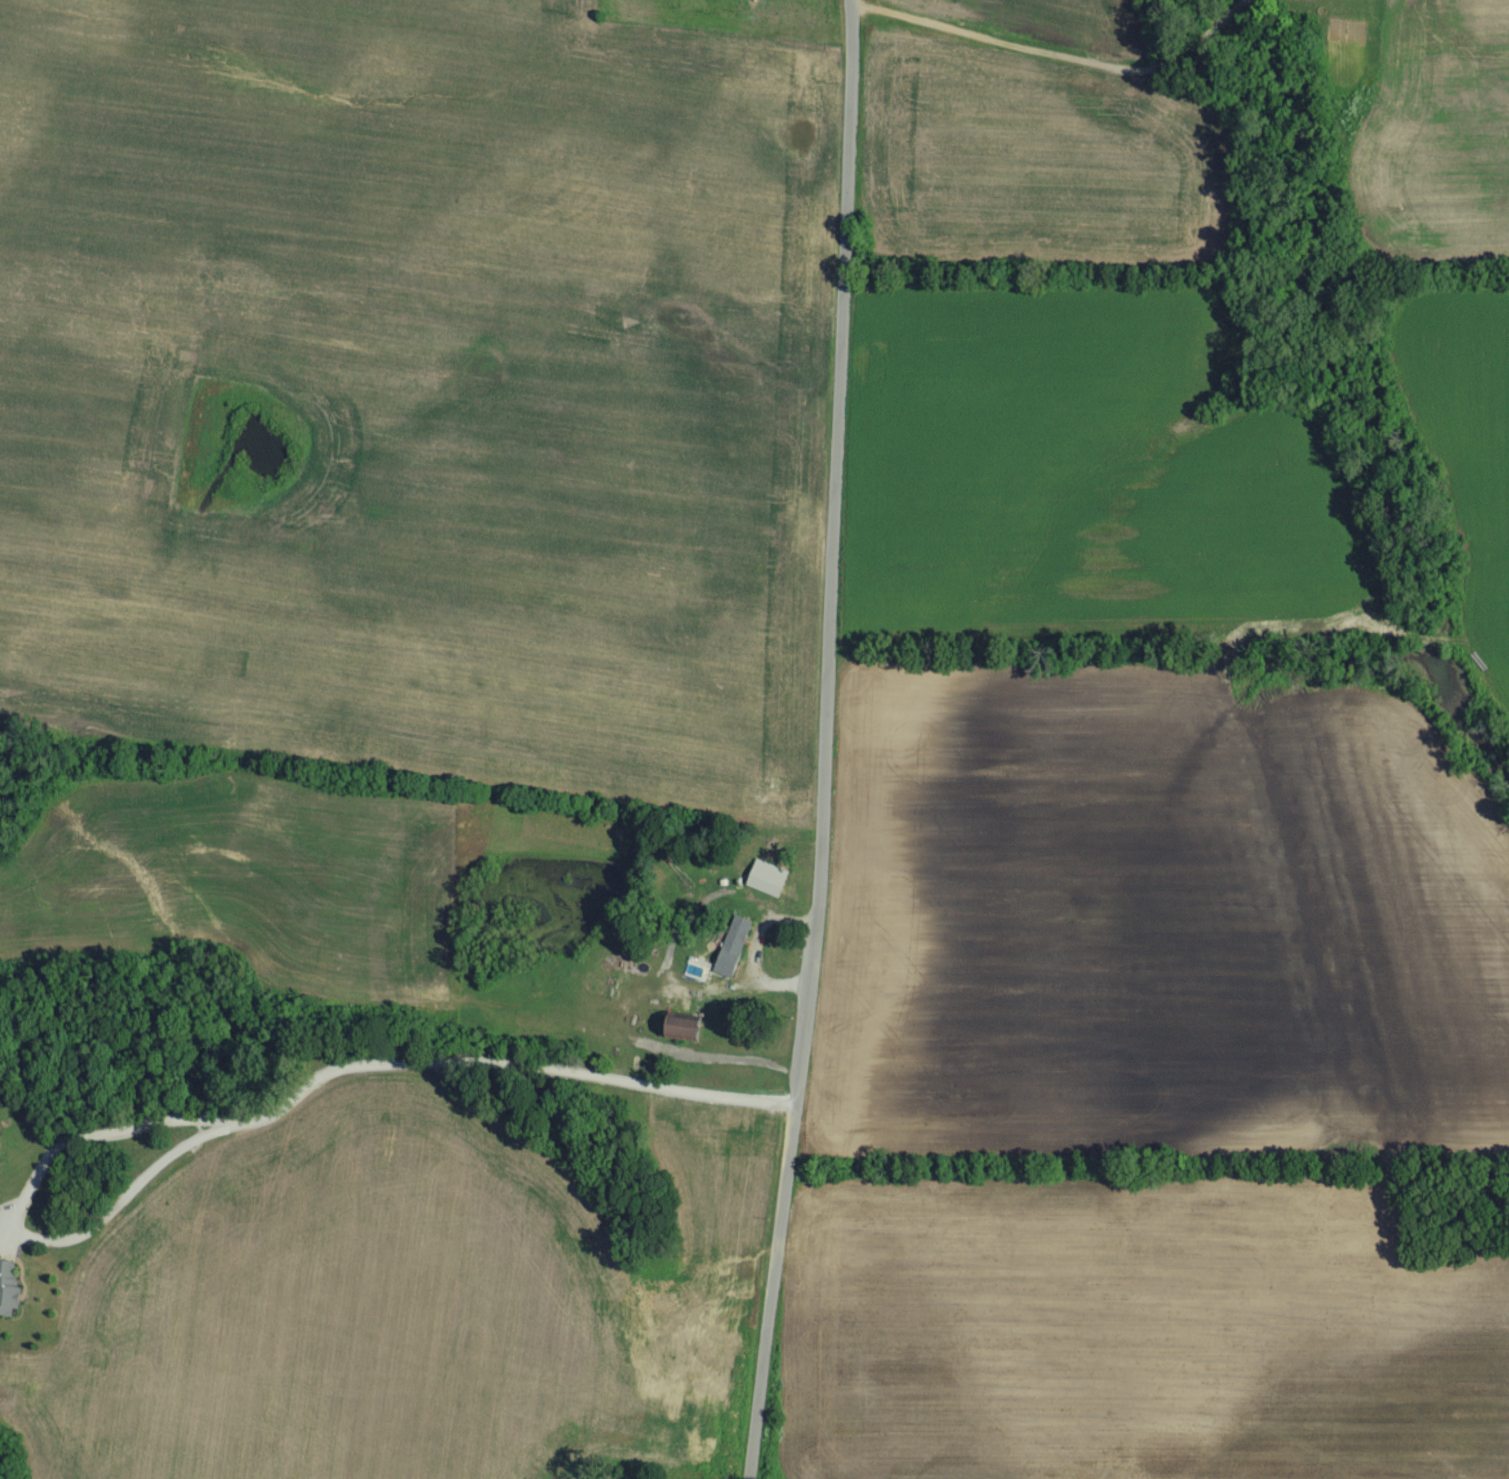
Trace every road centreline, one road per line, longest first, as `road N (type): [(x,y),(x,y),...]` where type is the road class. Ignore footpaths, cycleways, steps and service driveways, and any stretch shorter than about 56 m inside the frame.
road 1 (residential): [(755,1478),(829,693),(851,0)]

